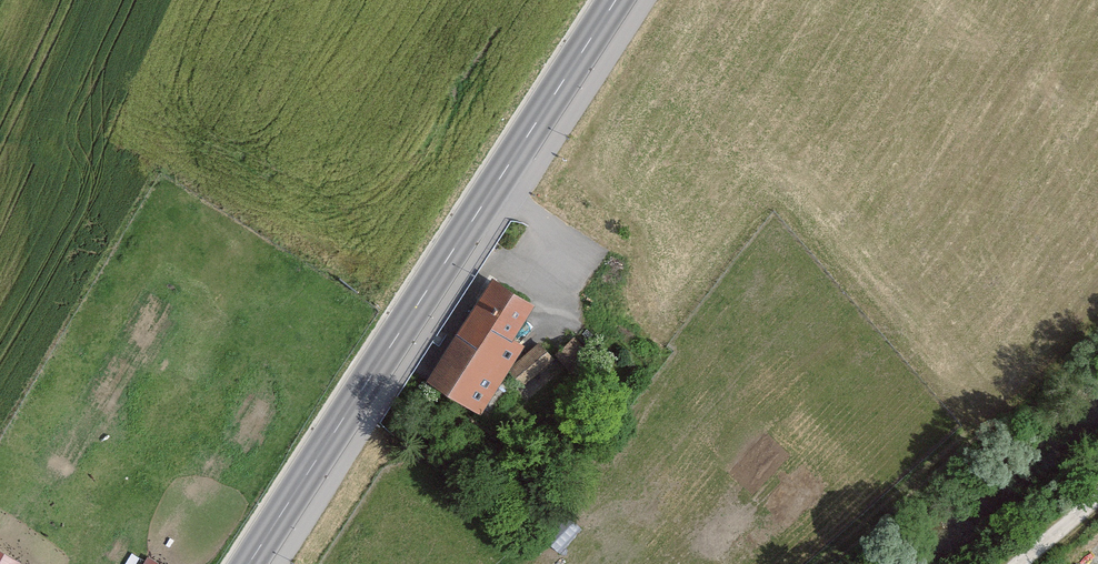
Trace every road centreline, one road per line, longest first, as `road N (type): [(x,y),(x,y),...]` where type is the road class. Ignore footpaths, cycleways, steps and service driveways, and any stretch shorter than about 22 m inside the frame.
road 1 (secondary): [(250,563),(616,0)]
road 2 (track): [(806,563),(1067,321)]

